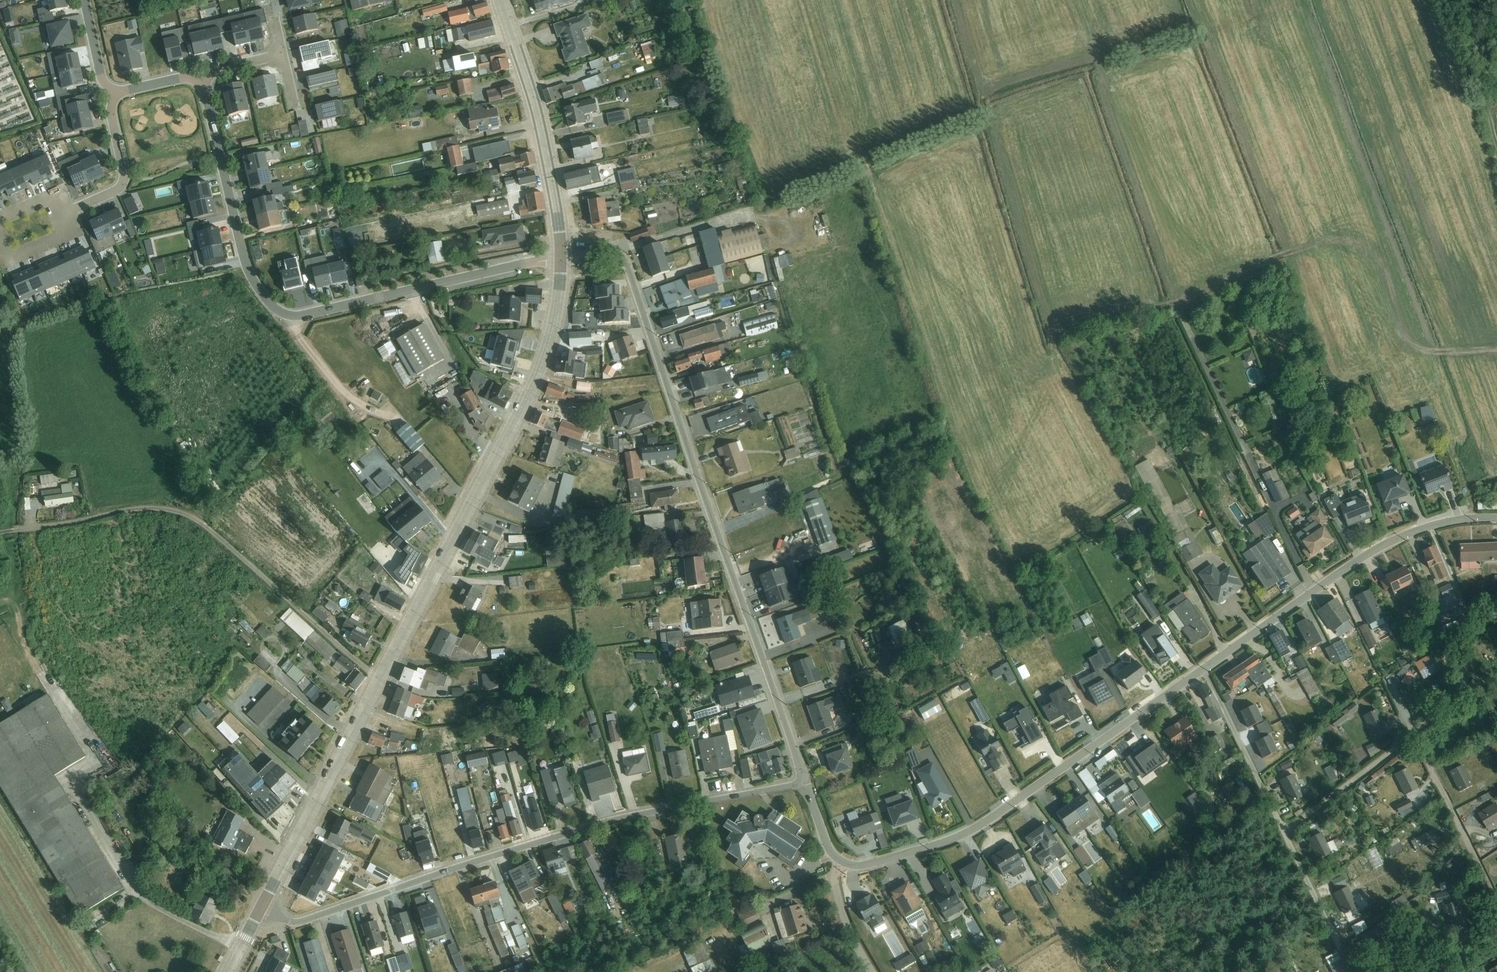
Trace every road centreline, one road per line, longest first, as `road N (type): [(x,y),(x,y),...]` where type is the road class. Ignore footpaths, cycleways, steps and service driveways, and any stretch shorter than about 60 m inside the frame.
road 1 (residential): [(801,781),(628,267),(611,250),(561,249)]
road 2 (residential): [(262,908),(301,922),(580,830),(801,781)]
road 3 (residential): [(203,83),(243,252),(278,311),(307,314),(561,261)]
road 4 (residential): [(801,781),(841,861),(863,866),(907,854),(969,832),(1204,670)]
road 5 (tertiary): [(378,681),(534,385),(556,313),(561,261)]
road 6 (residential): [(1204,670),(1364,556),(1423,529),(1496,518)]
road 7 (residential): [(1204,670),(1350,971)]
road 8 (track): [(1181,319),(1311,593)]
road 9 (tertiary): [(561,249),(528,76),(502,0)]
road 10 (tertiary): [(262,908),(378,681)]
road 11 (track): [(1386,682),(1496,901)]
road 12 (unclassified): [(378,681),(207,527)]
road 13 (track): [(718,533),(905,449),(920,449)]
road 14 (track): [(1496,729),(1465,664),(1471,619),(1431,527)]
road 15 (track): [(0,533),(159,507),(207,527)]
road 16 (track): [(1141,493),(1232,650)]
road 17 (track): [(1281,834),(1413,735)]
road 18 (residential): [(118,93),(112,115),(121,187),(62,215)]
road 19 (track): [(841,861),(835,879),(842,912),(874,971)]

